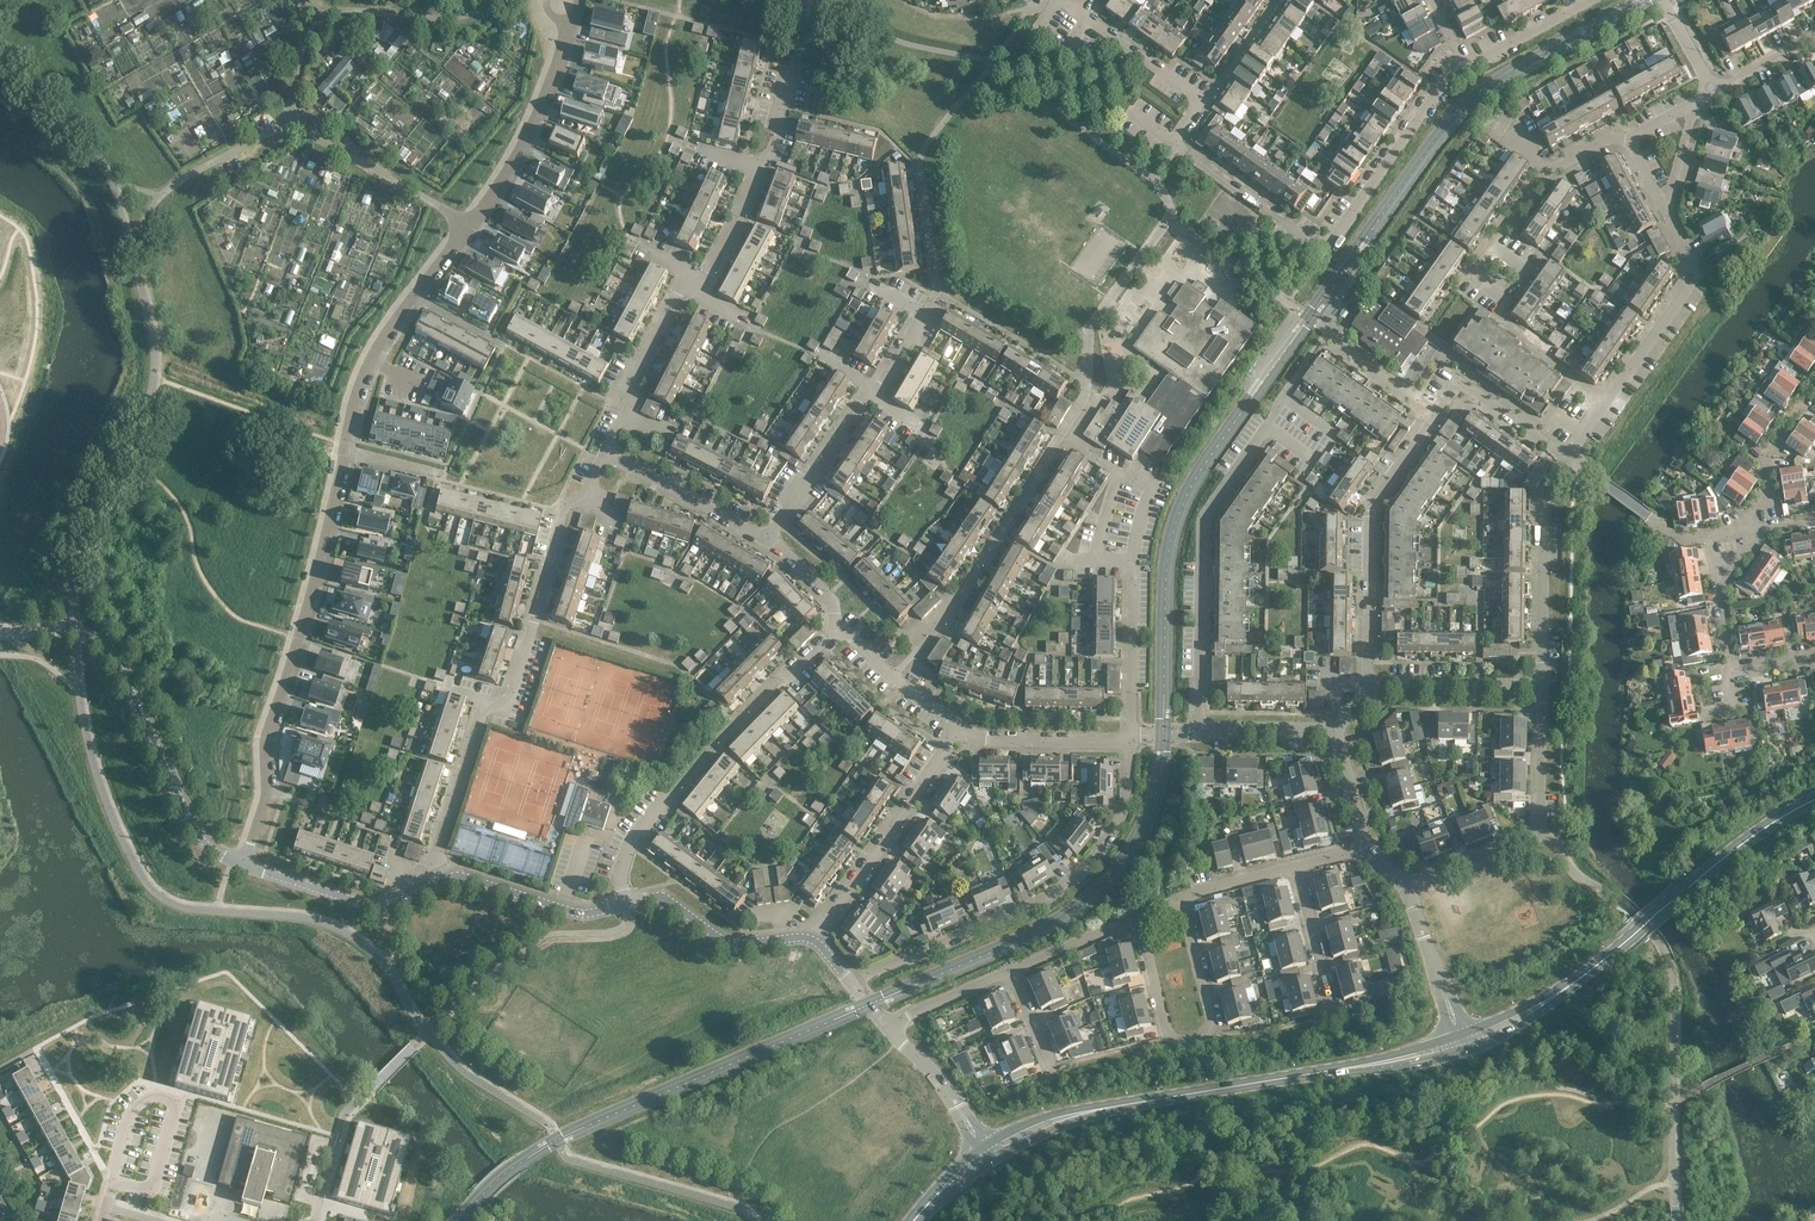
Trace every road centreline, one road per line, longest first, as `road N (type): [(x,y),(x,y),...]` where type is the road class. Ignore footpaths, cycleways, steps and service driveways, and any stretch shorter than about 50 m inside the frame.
road 1 (residential): [(1180,146),(1313,239),(1337,236),(1437,88),(1591,0)]
road 2 (residential): [(450,880),(440,851),(481,719),(517,687),(560,523),(604,459)]
road 3 (residential): [(1369,685),(1372,503),(1450,397),(1480,398),(1568,461)]
road 4 (residential): [(604,459),(624,418),(624,397),(680,292),(707,271),(754,170),(768,158),(795,69)]
road 5 (residential): [(241,865),(263,802),(264,742),(345,448)]
road 6 (residential): [(852,984),(1025,911),(1078,876),(1121,816),(1131,740)]
road 7 (tertiary): [(0,635),(74,633),(105,653),(199,841),(241,865)]
road 8 (secondary): [(1388,1059),(1037,1126)]
road 9 (residential): [(1131,740),(1132,566),(1151,491),(1066,433)]
road 10 (secondary): [(1814,801),(1769,825),(1542,1004)]
road 11 (residential): [(1267,429),(1205,523),(1198,735)]
road 12 (residential): [(1136,921),(1171,1044),(1202,1038),(1210,1019),(1181,900)]
road 13 (residential): [(1543,687),(1536,836),(1404,886)]
road 14 (residential): [(766,541),(921,317)]
road 15 (residential): [(961,729),(813,939)]
road 16 (residential): [(465,229),(552,86),(567,0)]
road 17 (residential): [(345,448),(381,336),(465,229)]
road 18 (residential): [(1543,687),(1546,502),(1568,461)]
road 19 (tertiary): [(241,865),(375,908),(450,880)]
road 20 (residential): [(1630,145),(1606,144),(1551,171),(1470,278)]
road 21 (residential): [(1609,403),(1692,281),(1692,261),(1666,217)]
road 22 (residential): [(1814,657),(1741,668),(1729,658),(1710,538)]
road 23 (residential): [(465,229),(290,118)]
road 24 (tertiary): [(813,939),(728,945),(663,900),(625,905)]
road 25 (residential): [(604,459),(766,541)]
road 26 (tertiary): [(450,880),(580,914),(625,905)]
road 27 (residential): [(1369,685),(1543,687)]
road 28 (residential): [(1814,389),(1765,463),(1770,498),(1735,533)]
road 29 (residential): [(961,729),(990,742),(1131,740)]
road 30 (residential): [(1331,1025),(1294,868)]
road 31 (unclassified): [(487,7),(450,18),(329,11)]
road 32 (residential): [(838,629),(904,691),(961,729)]
road 33 (residential): [(1198,735),(1336,732)]
road 34 (residential): [(1009,973),(1136,921)]
road 35 (residential): [(1061,0),(1167,77)]
road 36 (residential): [(1506,329),(1609,403)]
road 37 (residential): [(895,1019),(1009,973)]
road 38 (residential): [(290,118),(184,176)]
road 39 (residential): [(625,905),(624,860),(670,800)]
road 40 (residential): [(1666,217),(1698,101)]

